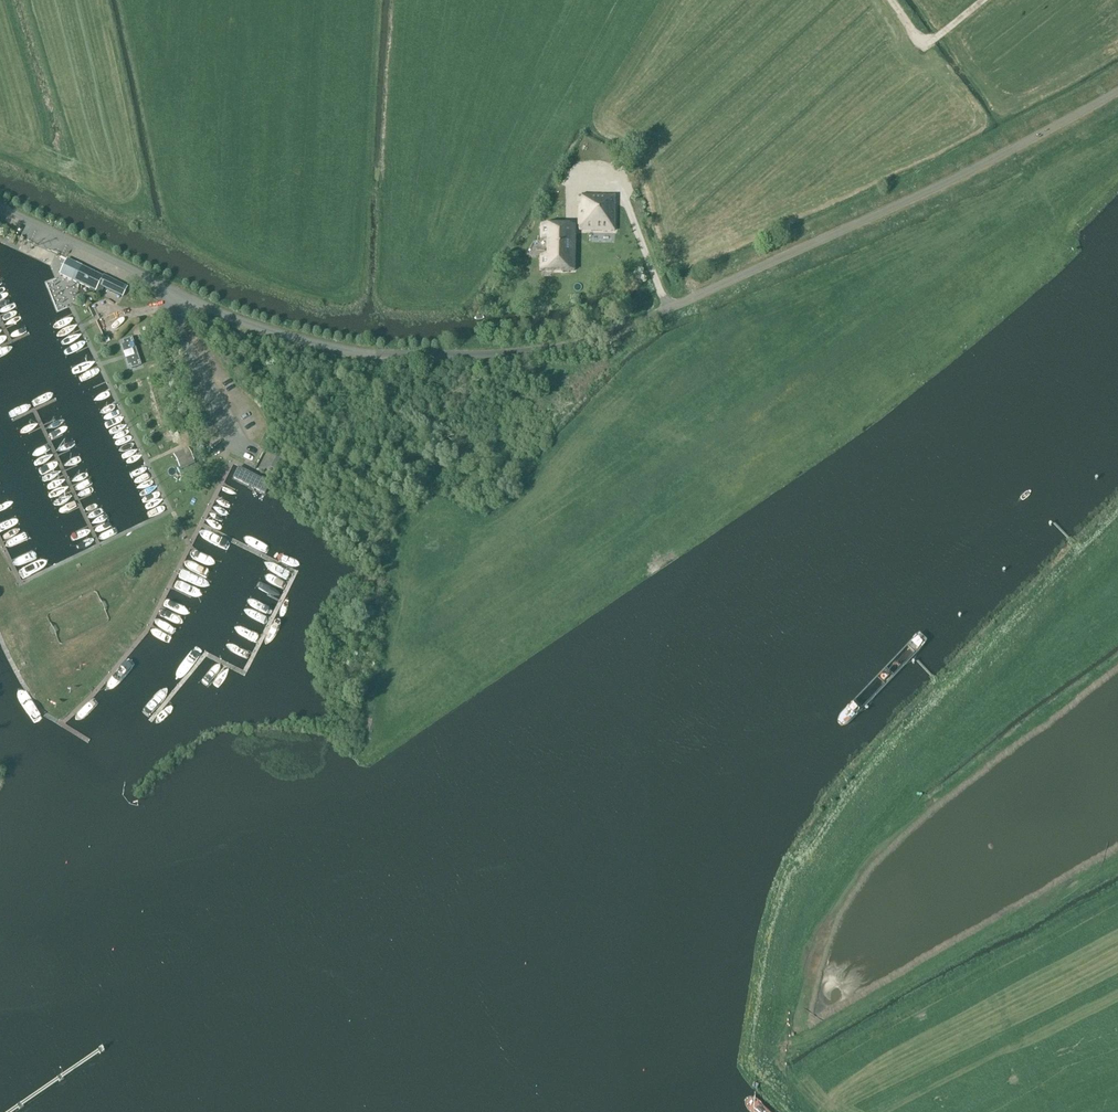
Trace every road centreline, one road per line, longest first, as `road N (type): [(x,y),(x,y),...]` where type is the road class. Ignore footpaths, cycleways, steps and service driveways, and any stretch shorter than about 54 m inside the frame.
road 1 (unclassified): [(573,345),(490,355),(327,347),(172,294),(0,209)]
road 2 (unclassified): [(573,345),(877,222),(1117,96)]

